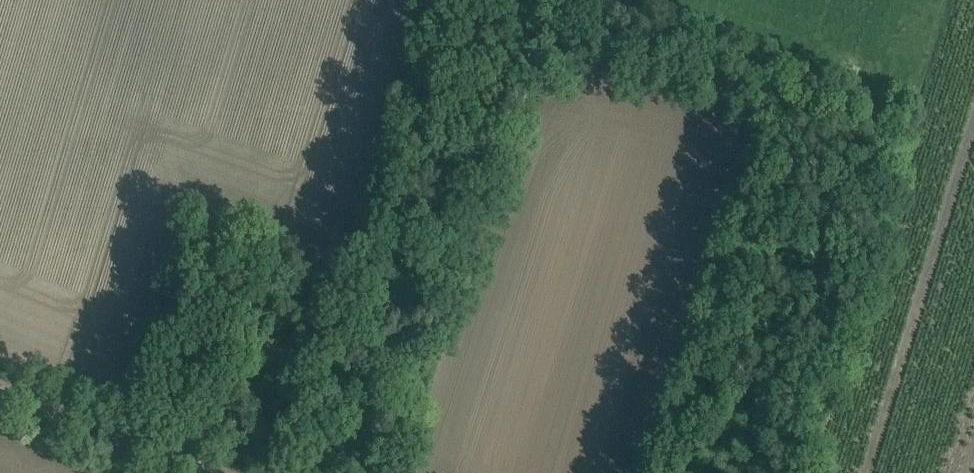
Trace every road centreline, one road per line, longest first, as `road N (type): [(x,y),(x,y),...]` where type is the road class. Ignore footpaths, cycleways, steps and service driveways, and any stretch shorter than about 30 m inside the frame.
road 1 (track): [(178,472),(0,401)]

